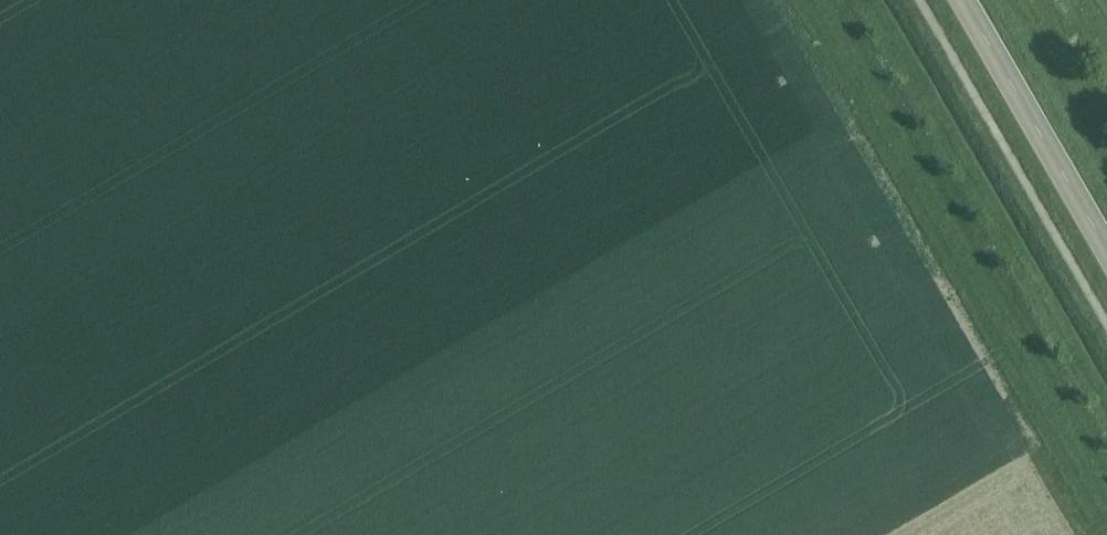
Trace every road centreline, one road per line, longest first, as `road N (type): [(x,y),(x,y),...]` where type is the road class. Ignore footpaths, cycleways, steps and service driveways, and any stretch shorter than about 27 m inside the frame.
road 1 (tertiary): [(961,0),(1106,253)]

